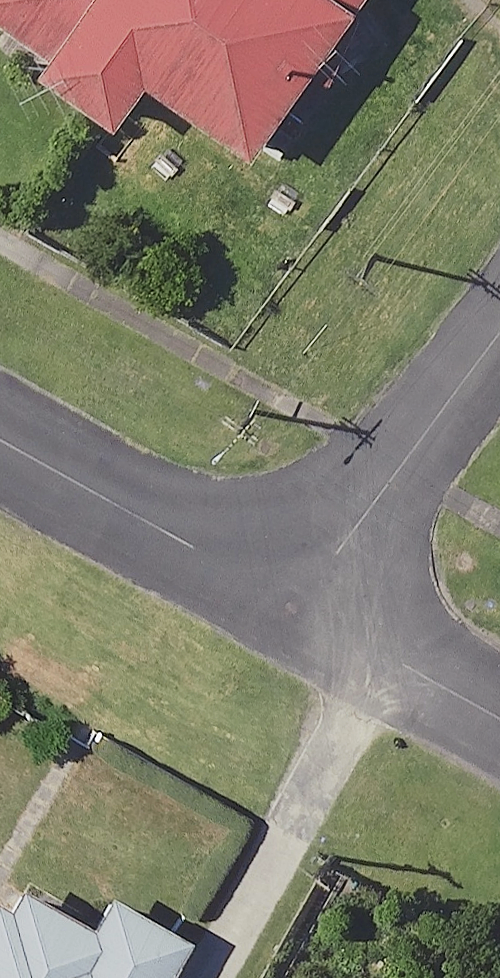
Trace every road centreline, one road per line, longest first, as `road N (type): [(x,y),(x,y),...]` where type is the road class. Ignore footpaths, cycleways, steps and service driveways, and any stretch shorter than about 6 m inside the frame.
road 1 (residential): [(0,431),(306,600)]
road 2 (residential): [(499,344),(306,600)]
road 3 (residential): [(306,600),(499,711)]

